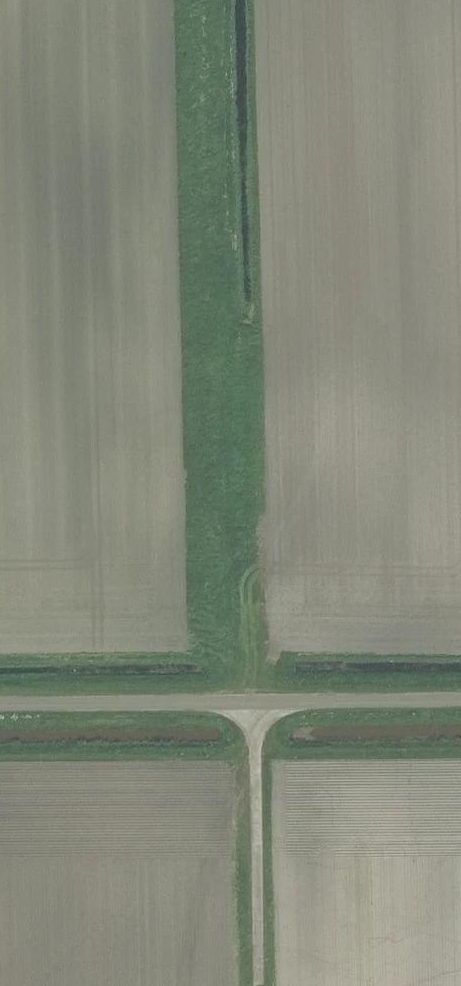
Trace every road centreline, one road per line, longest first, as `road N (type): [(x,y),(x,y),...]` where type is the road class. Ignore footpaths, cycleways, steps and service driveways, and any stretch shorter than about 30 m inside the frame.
road 1 (unclassified): [(460,700),(0,704)]

